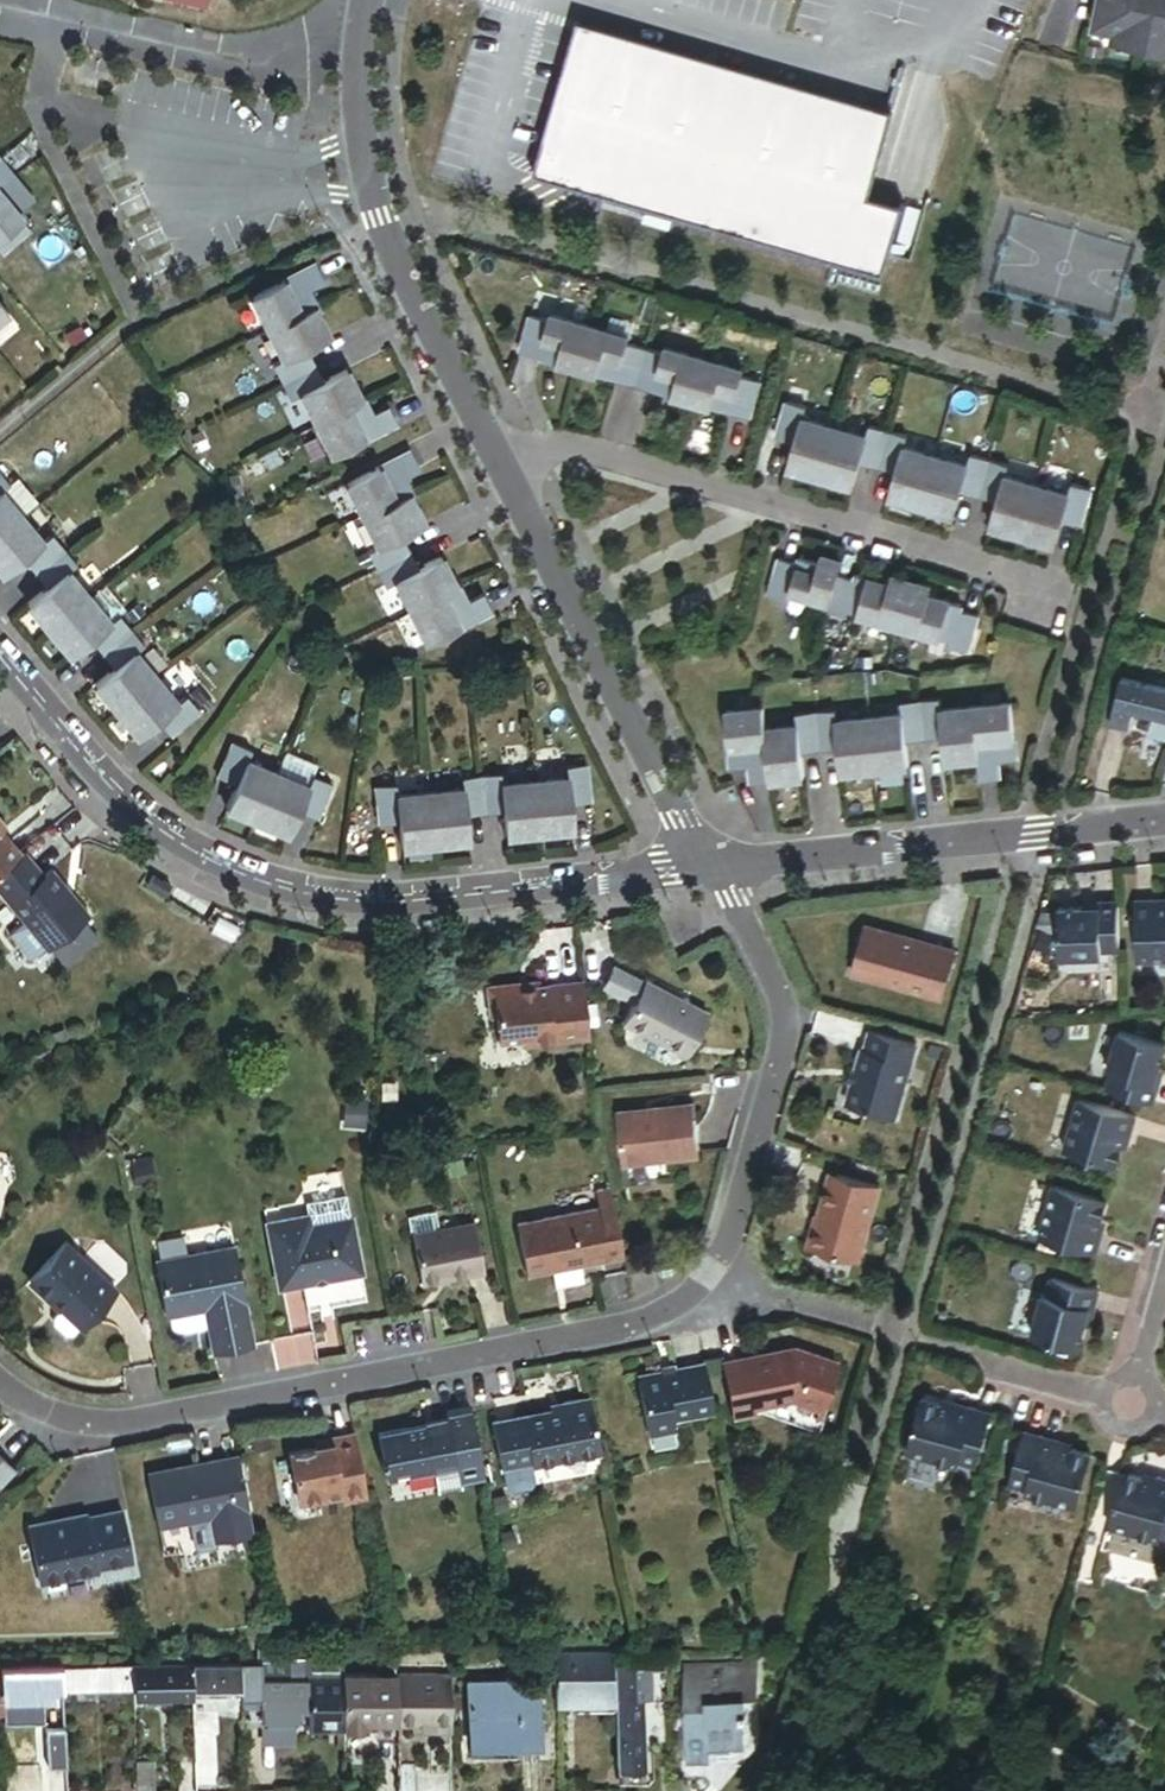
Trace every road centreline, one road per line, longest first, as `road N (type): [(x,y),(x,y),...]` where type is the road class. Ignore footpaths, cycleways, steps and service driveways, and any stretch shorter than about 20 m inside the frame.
road 1 (residential): [(0,670),(97,786),(189,852),(296,894),(419,903),(711,870)]
road 2 (residential): [(712,1278),(640,1328),(128,1428),(80,1429),(40,1415),(0,1382)]
road 3 (residential): [(493,452),(615,452),(1068,587)]
road 4 (residential): [(373,0),(349,73),(367,186),(493,452)]
road 5 (residential): [(493,452),(711,870)]
road 6 (residential): [(711,870),(1164,822)]
road 7 (residential): [(711,870),(785,1017),(784,1050),(712,1278)]
road 8 (residential): [(977,1359),(1129,1403)]
road 9 (residential): [(1129,1403),(1164,1282)]

